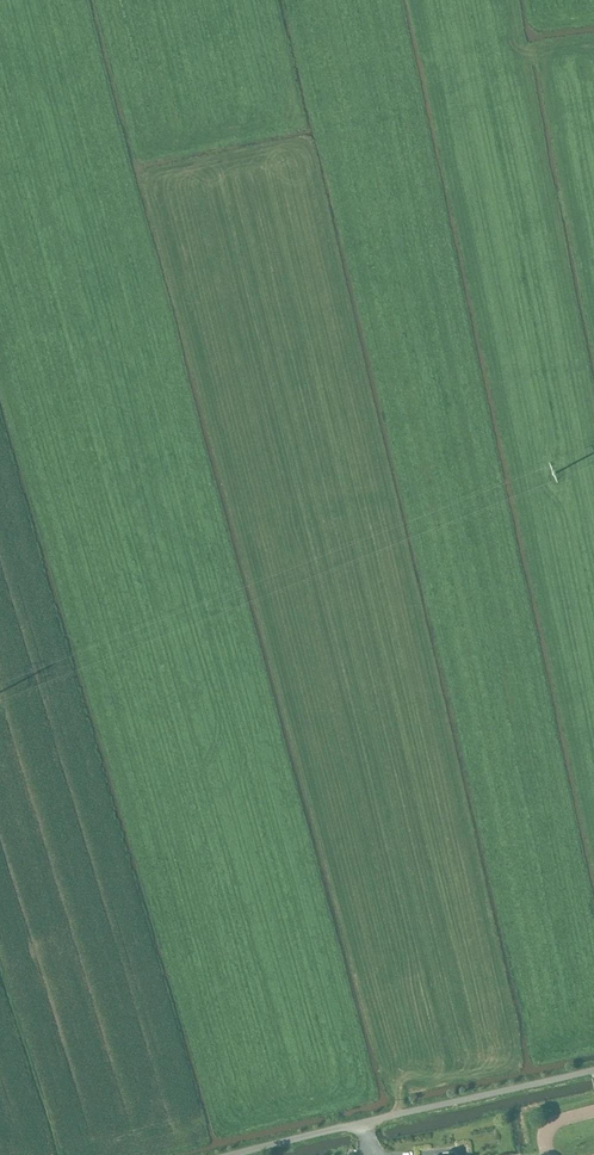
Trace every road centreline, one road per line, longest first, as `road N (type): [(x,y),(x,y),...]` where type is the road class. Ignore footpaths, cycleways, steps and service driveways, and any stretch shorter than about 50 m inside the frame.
road 1 (unclassified): [(231,1154),(593,1069)]

